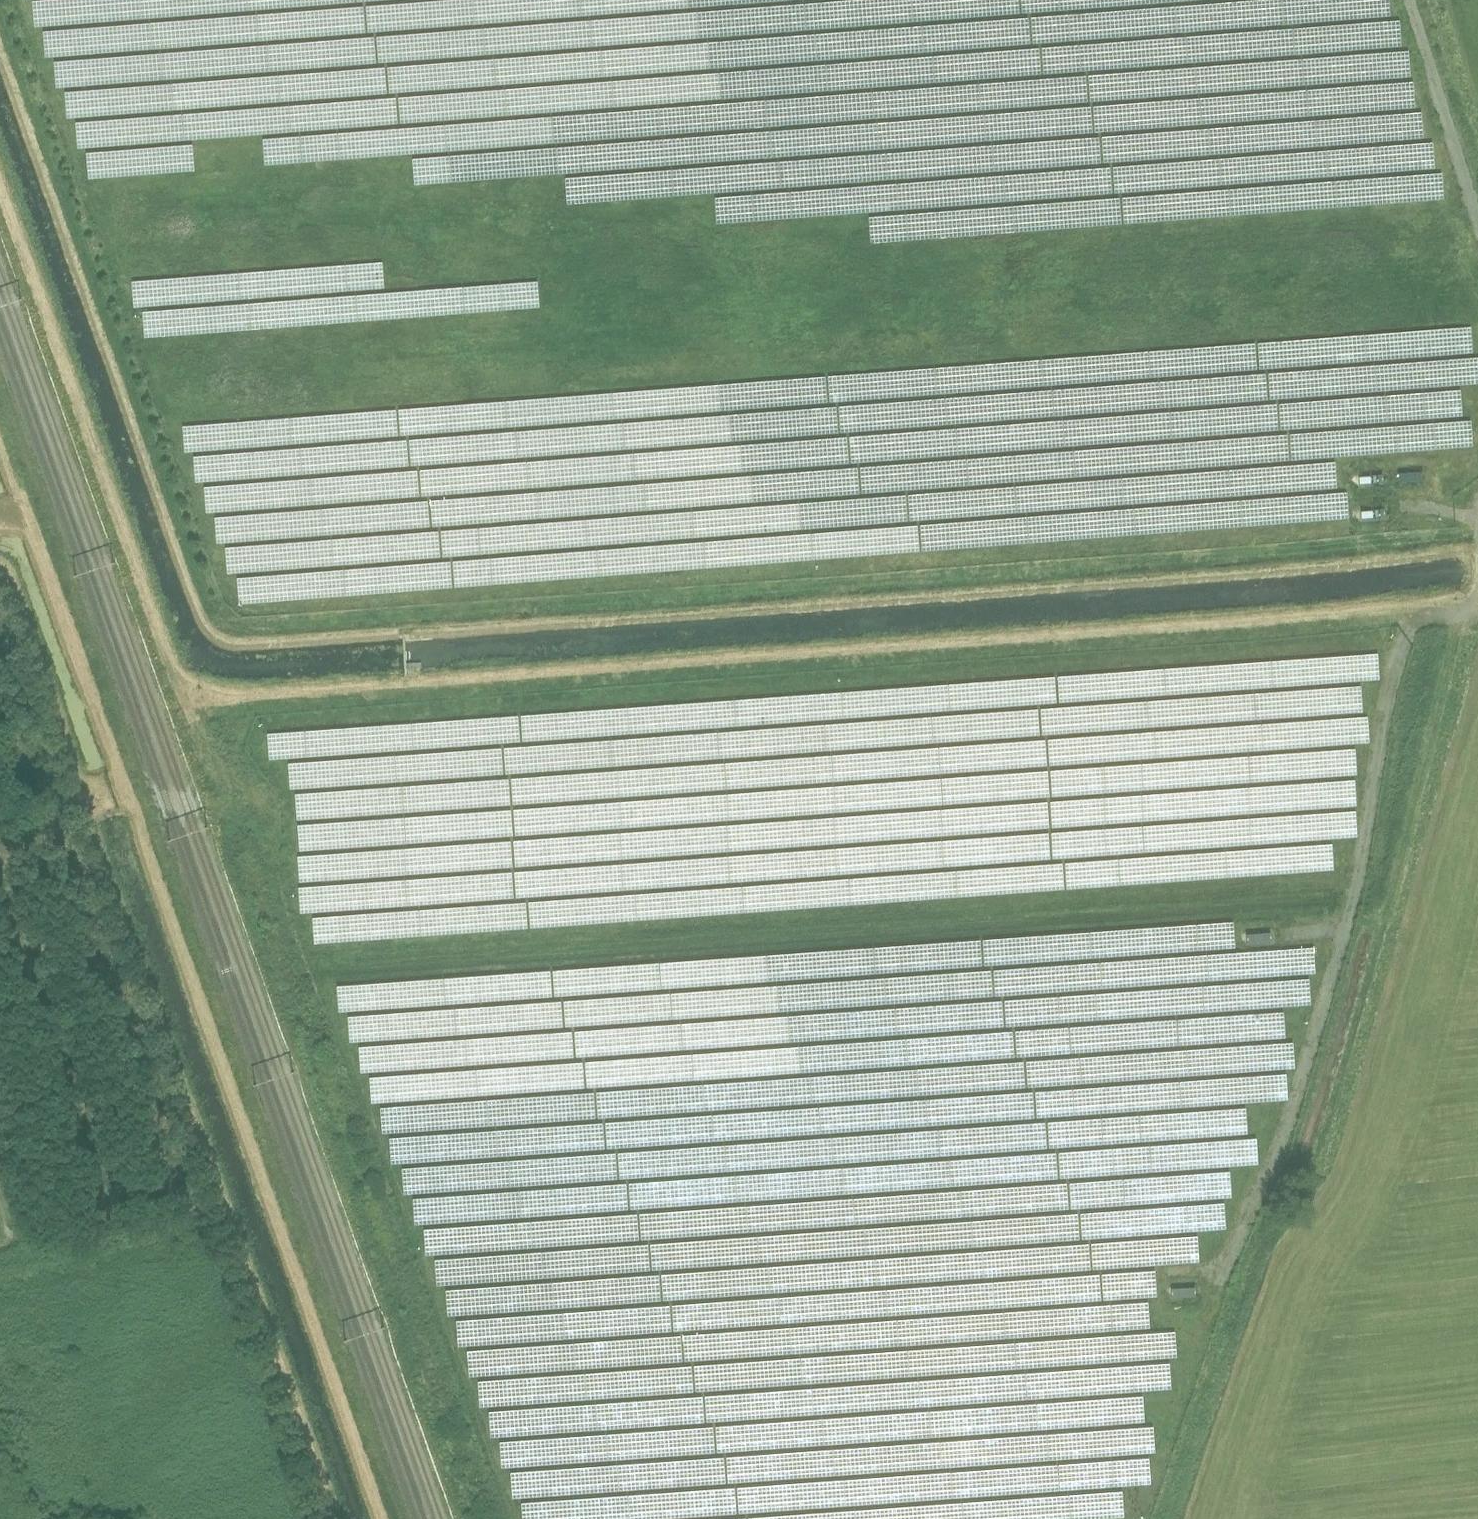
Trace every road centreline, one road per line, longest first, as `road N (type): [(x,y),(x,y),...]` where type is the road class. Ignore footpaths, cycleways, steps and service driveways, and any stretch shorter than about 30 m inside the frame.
road 1 (track): [(1413,0),(1477,214)]

